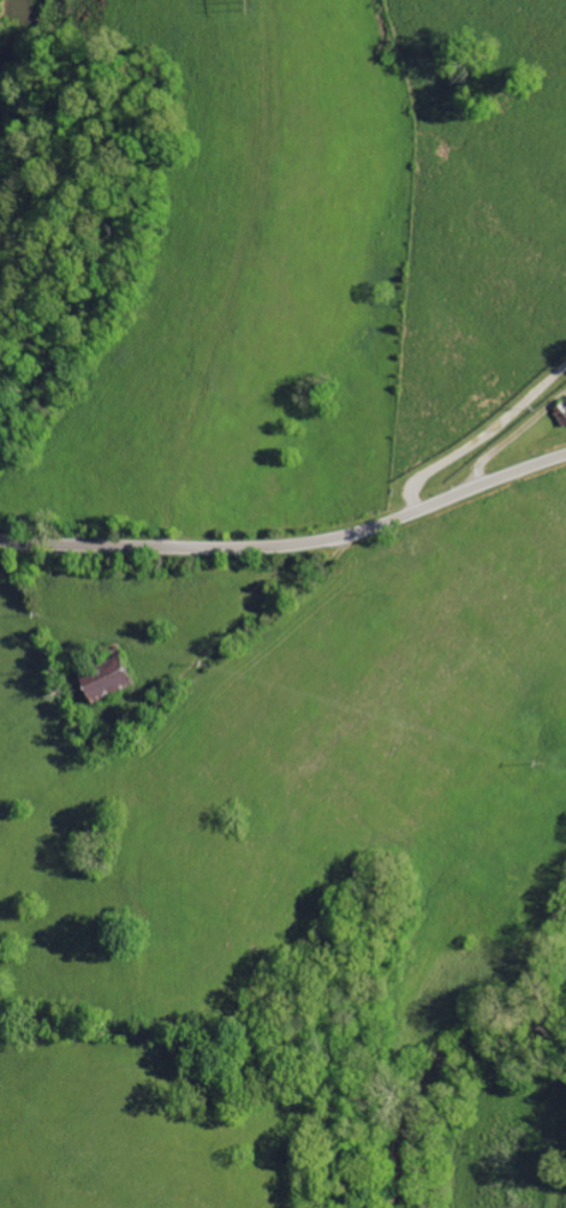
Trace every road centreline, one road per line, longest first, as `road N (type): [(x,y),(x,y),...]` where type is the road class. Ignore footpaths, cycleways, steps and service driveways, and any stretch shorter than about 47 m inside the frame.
road 1 (secondary): [(565,459),(418,516),(299,546),(0,547)]

